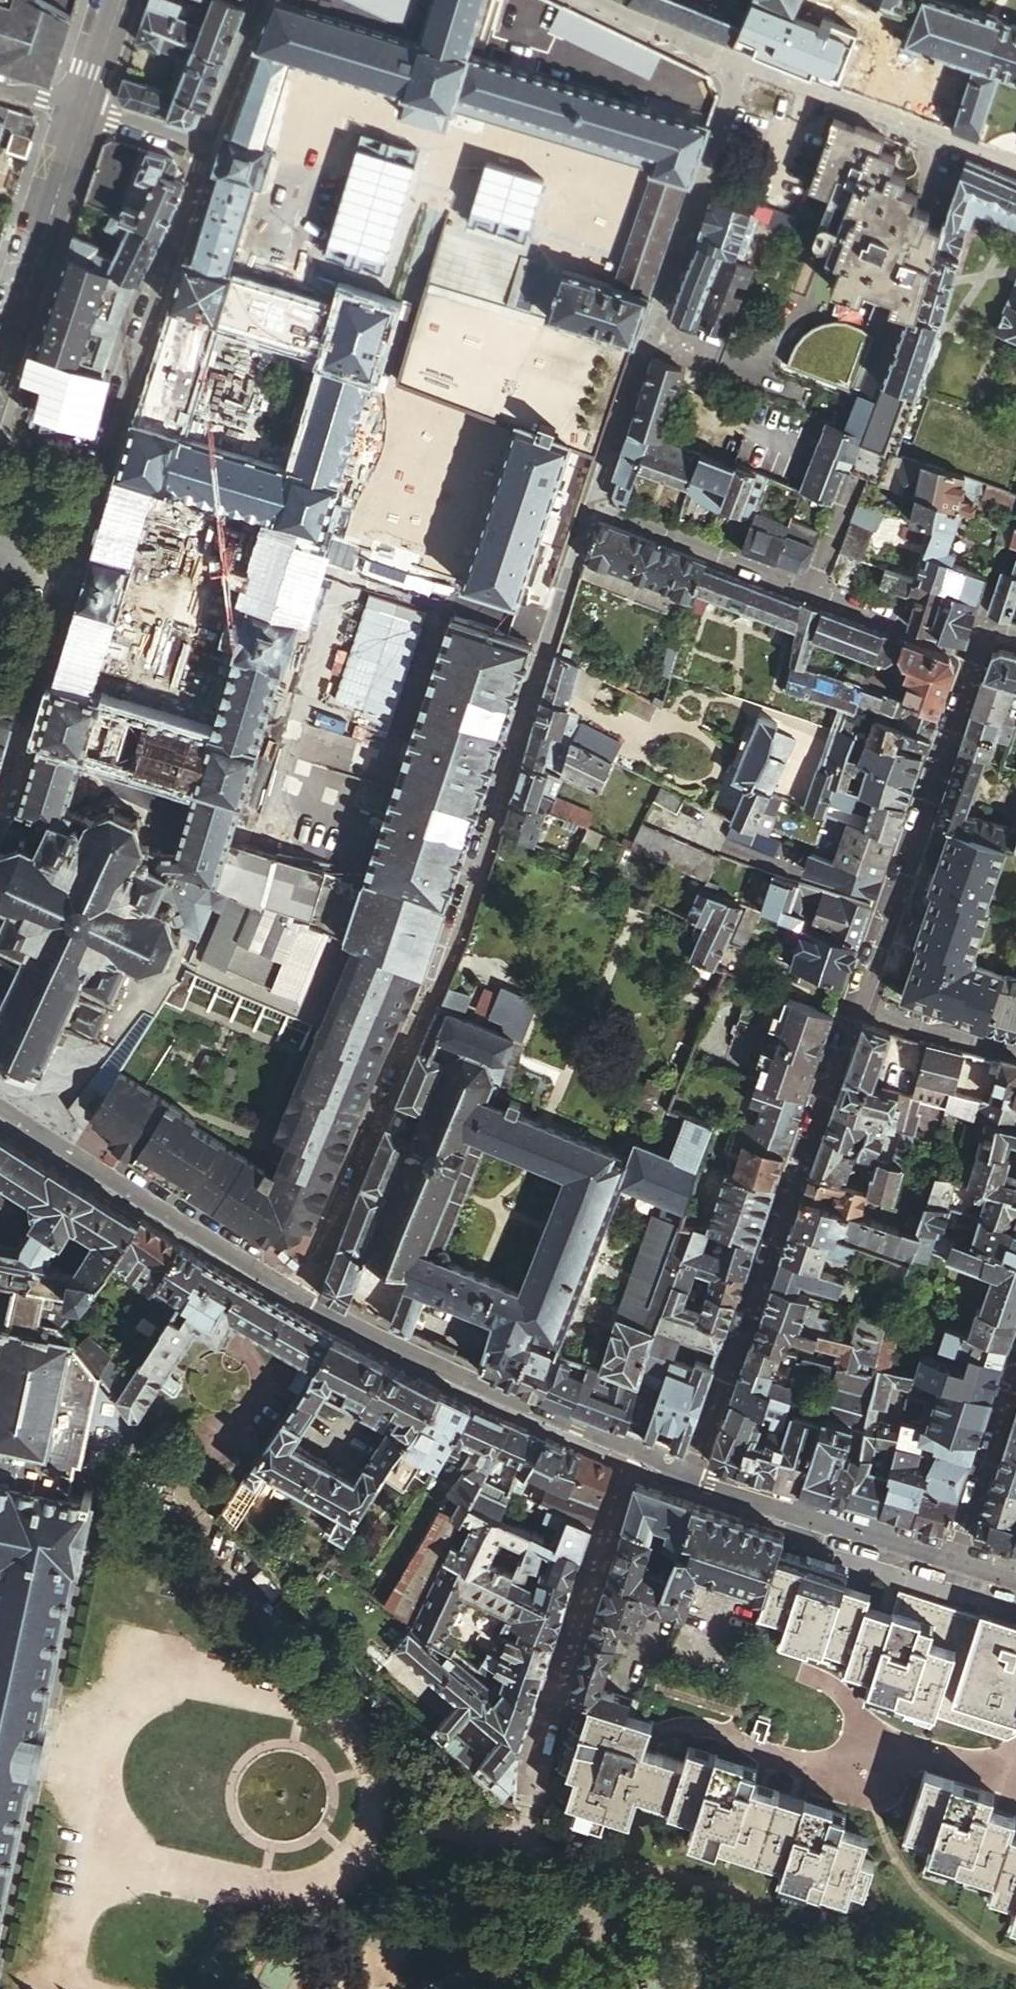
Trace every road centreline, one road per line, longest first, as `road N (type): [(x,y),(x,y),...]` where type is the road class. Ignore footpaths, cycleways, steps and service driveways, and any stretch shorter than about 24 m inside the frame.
road 1 (residential): [(587,505),(432,980),(307,1298)]
road 2 (residential): [(850,1002),(694,1472)]
road 3 (residential): [(737,65),(587,505)]
road 4 (unclassified): [(60,575),(213,147)]
road 5 (residential): [(694,1472),(526,1407),(307,1298)]
road 6 (residential): [(966,658),(850,1002)]
road 7 (residential): [(737,65),(1015,167)]
road 8 (residential): [(307,1298),(70,1152)]
road 9 (residential): [(953,1564),(694,1472)]
road 10 (tertiary): [(83,109),(0,371)]
road 11 (residential): [(587,505),(809,595)]
road 12 (unclassified): [(60,575),(0,806)]
road 13 (track): [(687,938),(561,887),(522,978)]
road 14 (track): [(636,913),(546,1125)]
road 15 (residential): [(953,1564),(1015,1362)]
road 16 (residential): [(1015,1052),(850,1002)]
road 17 (residential): [(809,595),(966,658)]
road 18 (unclassified): [(213,147),(266,0)]
road 19 (residential): [(598,0),(737,65)]
road 20 (residential): [(213,147),(83,109)]
road 21 (residential): [(809,595),(853,478)]

